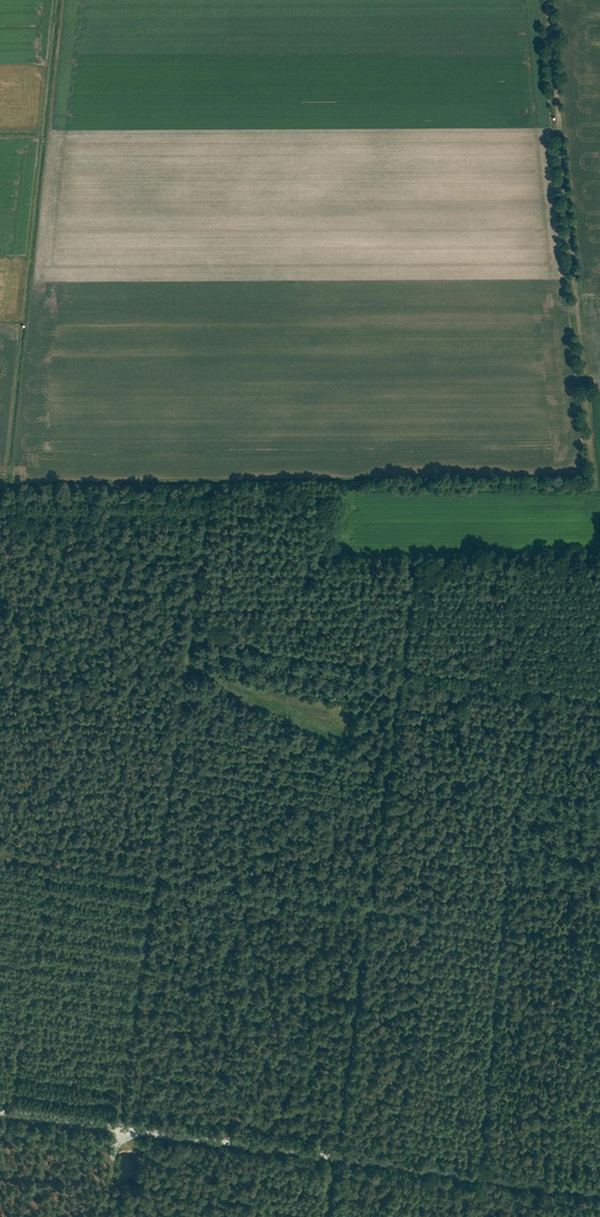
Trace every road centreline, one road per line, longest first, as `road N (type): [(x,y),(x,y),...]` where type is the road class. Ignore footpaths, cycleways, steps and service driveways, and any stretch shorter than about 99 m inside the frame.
road 1 (track): [(0,1111),(599,1192)]
road 2 (track): [(545,0),(596,482)]
road 3 (track): [(599,699),(403,664)]

